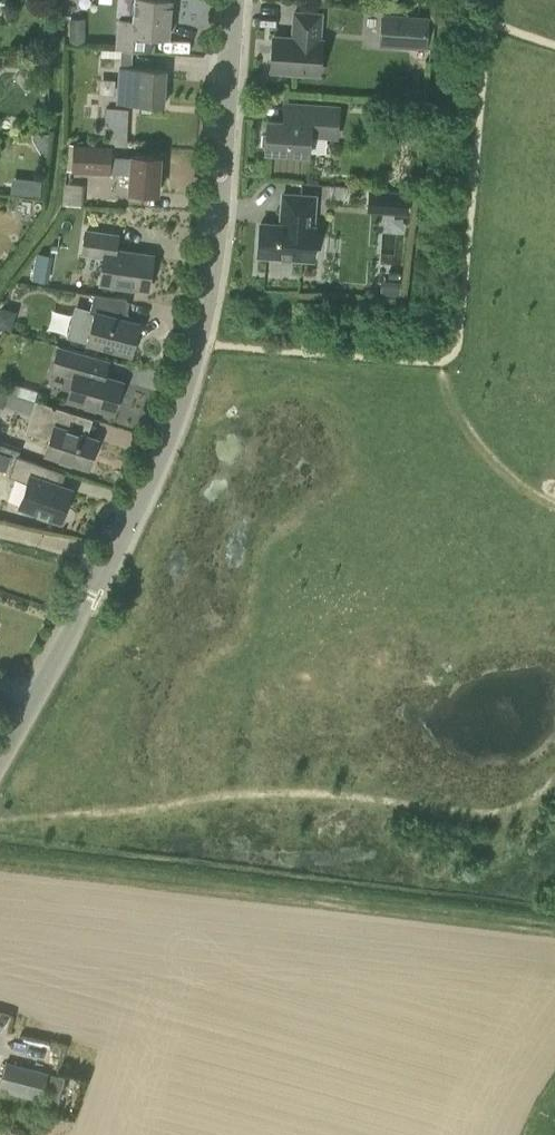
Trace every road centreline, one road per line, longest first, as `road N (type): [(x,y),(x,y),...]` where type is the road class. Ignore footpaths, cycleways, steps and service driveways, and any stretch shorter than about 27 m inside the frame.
road 1 (tertiary): [(0,753),(110,560),(161,452),(206,293),(233,0)]
road 2 (track): [(554,927),(0,857)]

